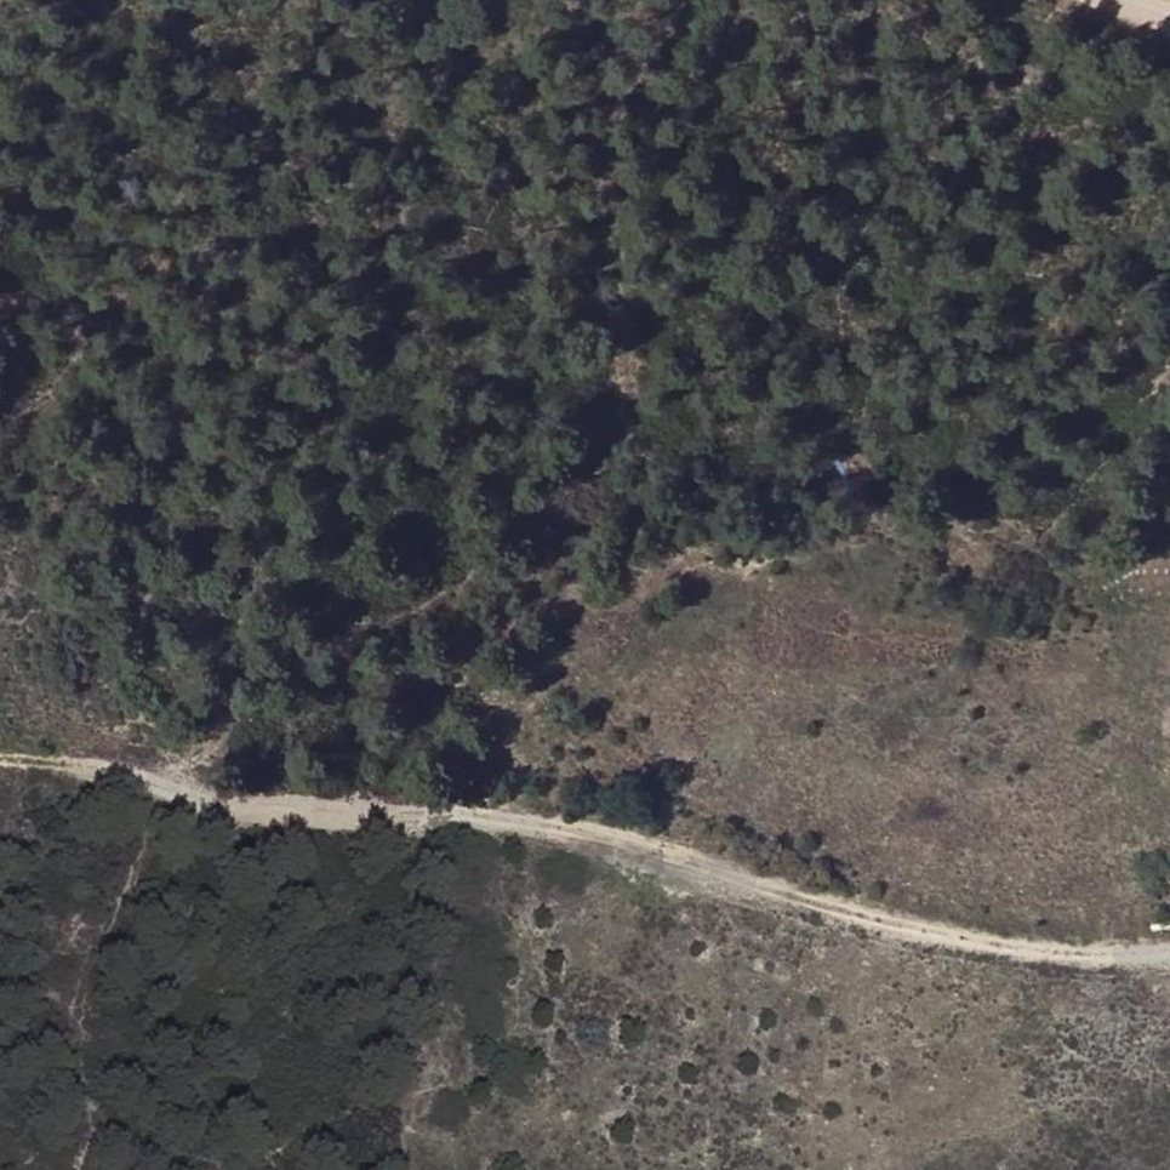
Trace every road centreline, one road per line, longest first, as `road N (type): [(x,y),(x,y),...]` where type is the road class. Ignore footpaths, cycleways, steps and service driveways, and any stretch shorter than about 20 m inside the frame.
road 1 (track): [(1169,956),(1019,954),(772,893),(588,821),(265,810),(105,771),(0,762)]

